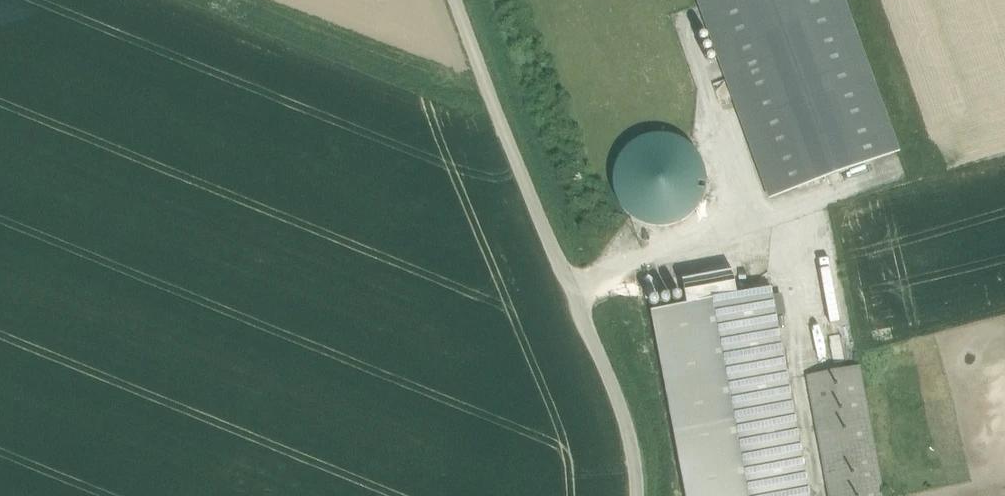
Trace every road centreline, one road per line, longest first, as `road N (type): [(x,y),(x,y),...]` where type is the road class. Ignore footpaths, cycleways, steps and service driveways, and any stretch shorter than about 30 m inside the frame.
road 1 (track): [(638,495),(626,430),(449,0)]
road 2 (track): [(569,296),(642,253),(757,219)]

